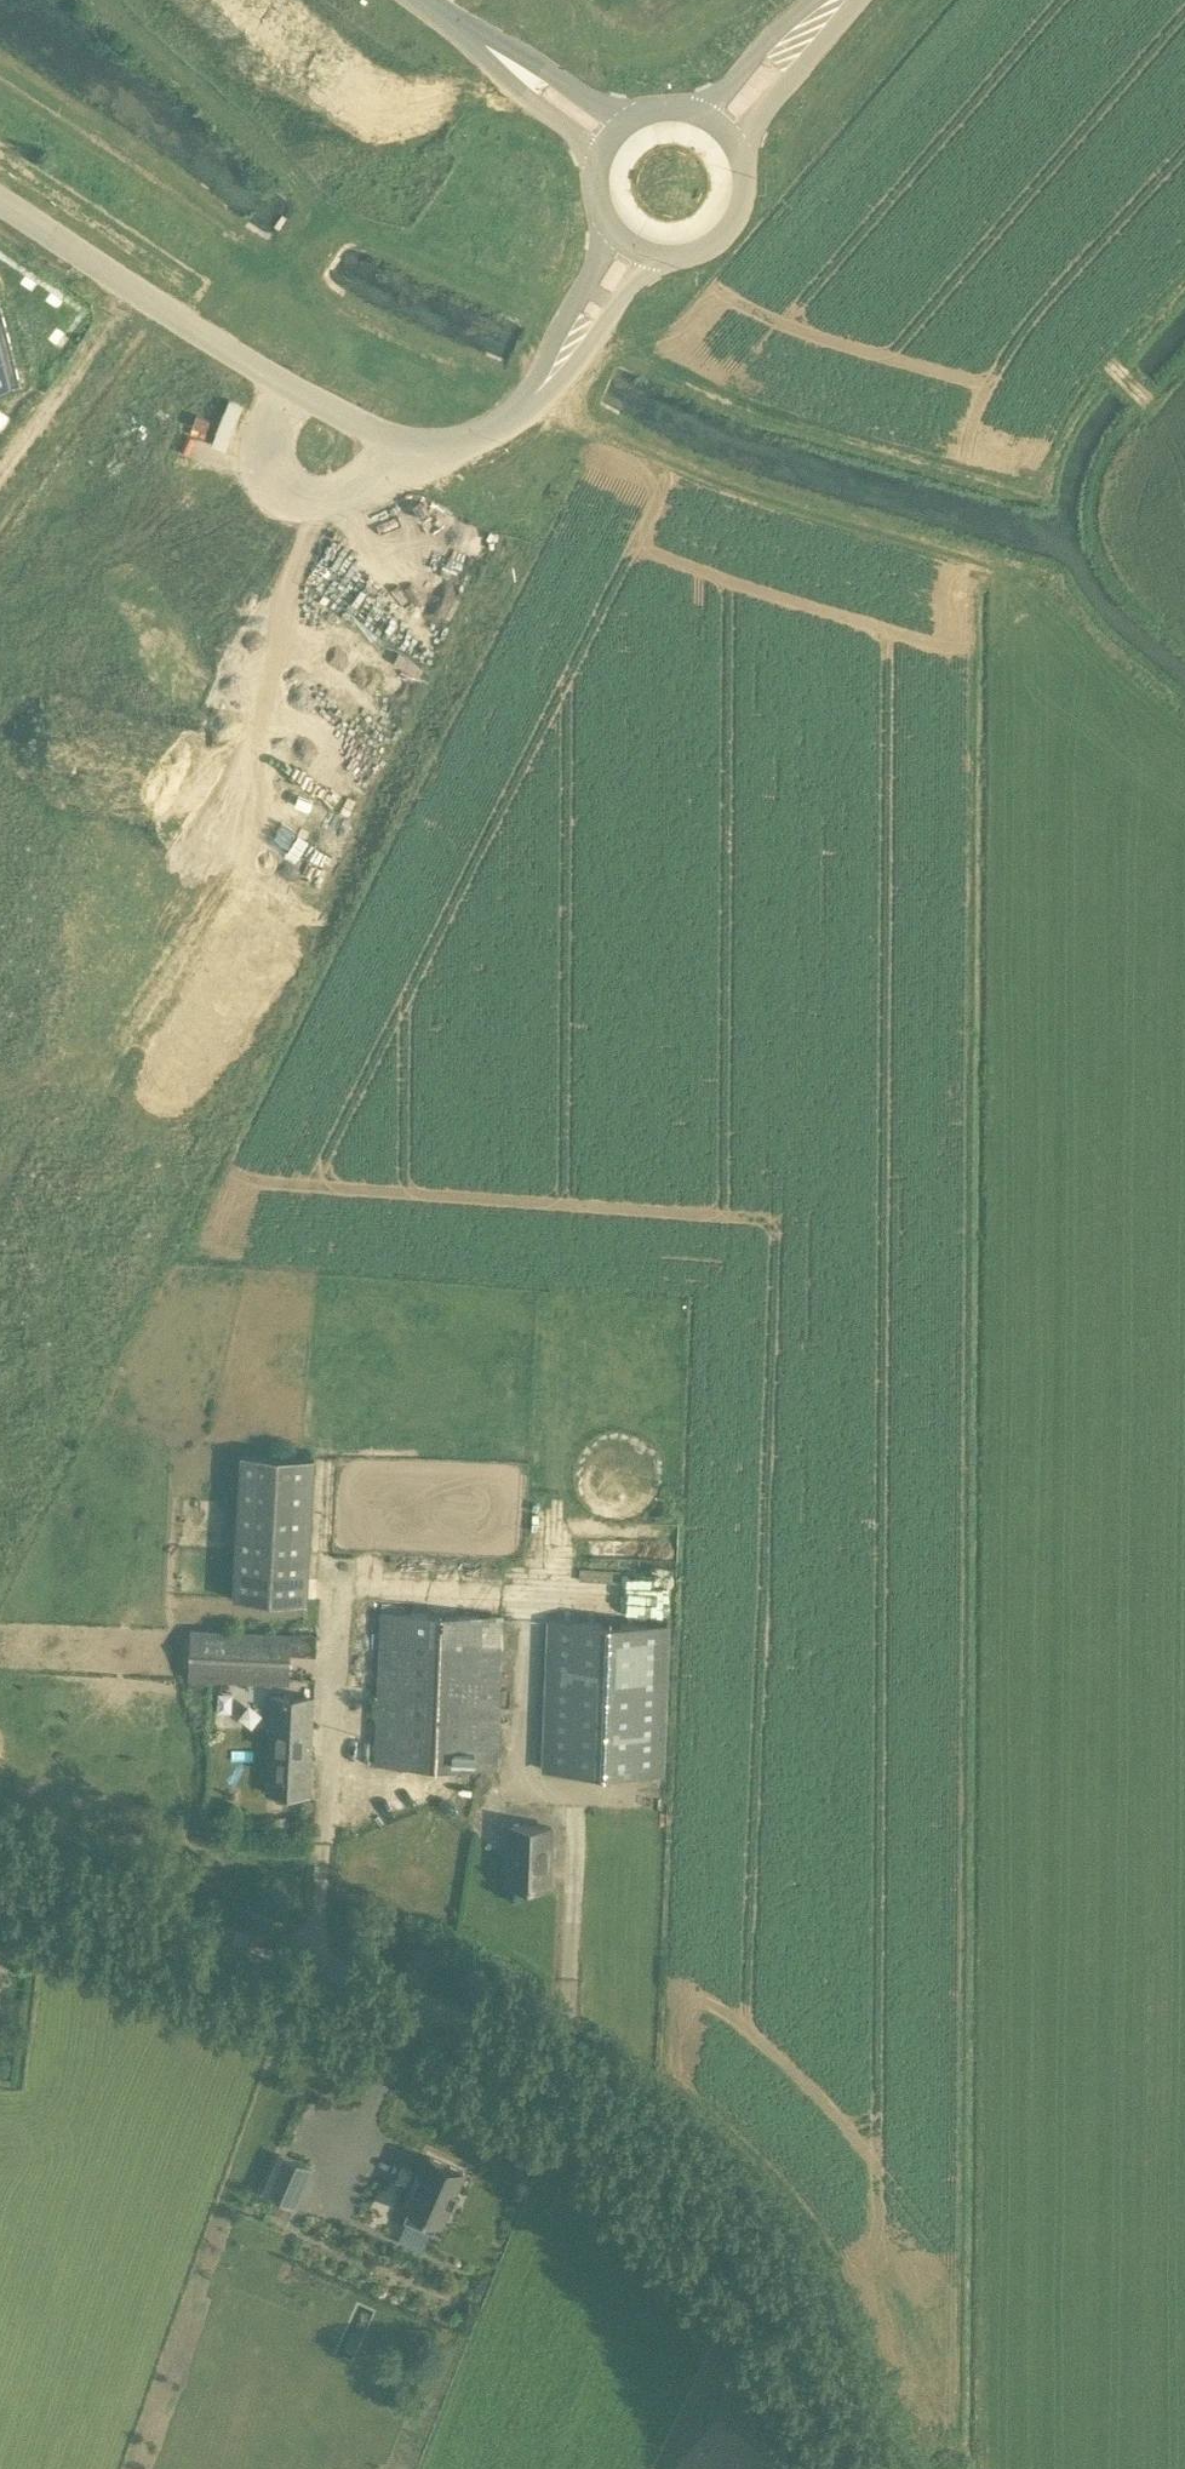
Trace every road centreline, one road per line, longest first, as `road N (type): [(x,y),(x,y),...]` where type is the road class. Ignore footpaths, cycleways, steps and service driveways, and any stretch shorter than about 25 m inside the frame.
road 1 (unclassified): [(871,2468),(822,2365),(767,2273),(635,2126),(540,2058),(411,1992),(0,1843)]
road 2 (tertiary): [(0,202),(276,385),(412,447),(464,447),(497,429),(571,350)]
road 3 (unclassified): [(737,222),(897,392),(1184,576)]
road 4 (tertiary): [(743,152),(758,119),(857,0)]
road 5 (tertiary): [(805,0),(705,110)]

